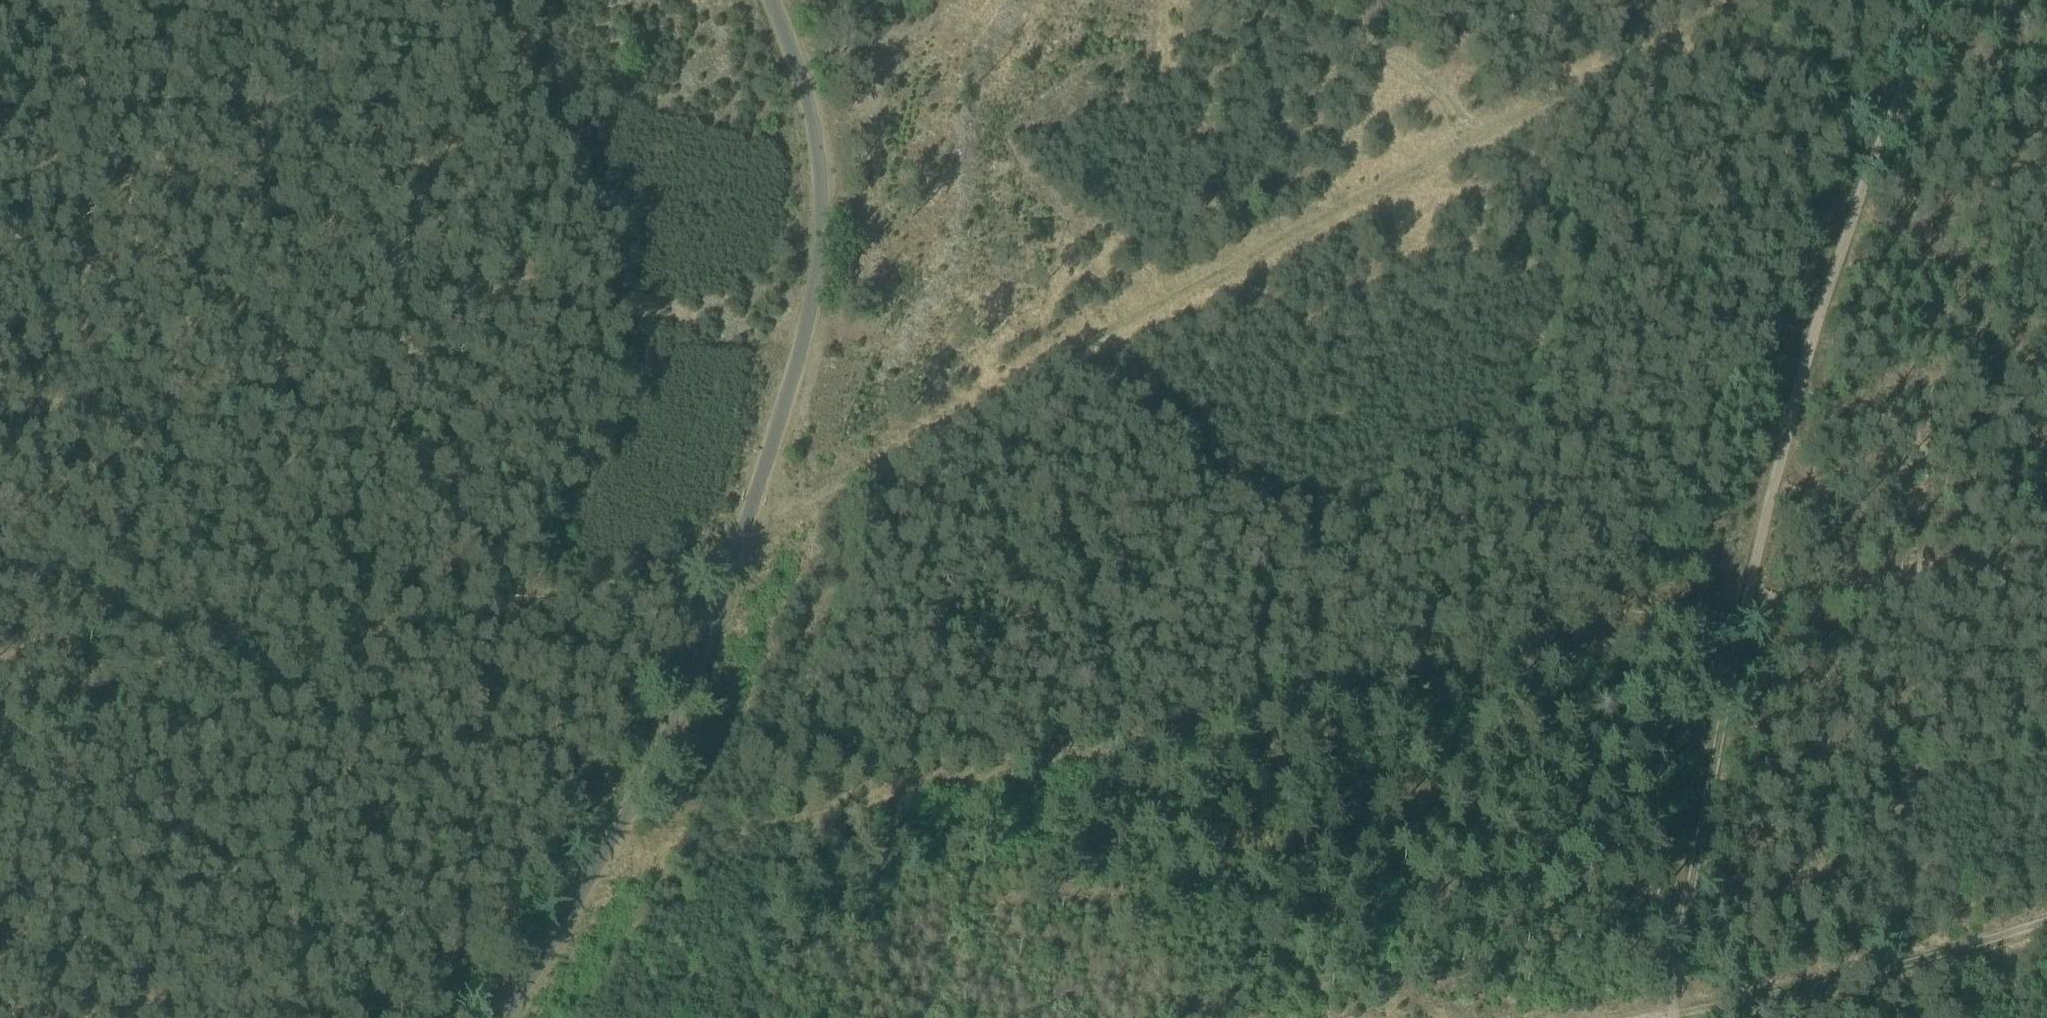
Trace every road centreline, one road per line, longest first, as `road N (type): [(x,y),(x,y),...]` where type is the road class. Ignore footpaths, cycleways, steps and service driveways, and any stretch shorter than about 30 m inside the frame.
road 1 (track): [(1665,1013),(1743,597),(1807,352),(1862,182),(1938,0)]
road 2 (track): [(2046,921),(1896,970),(1642,1017)]

